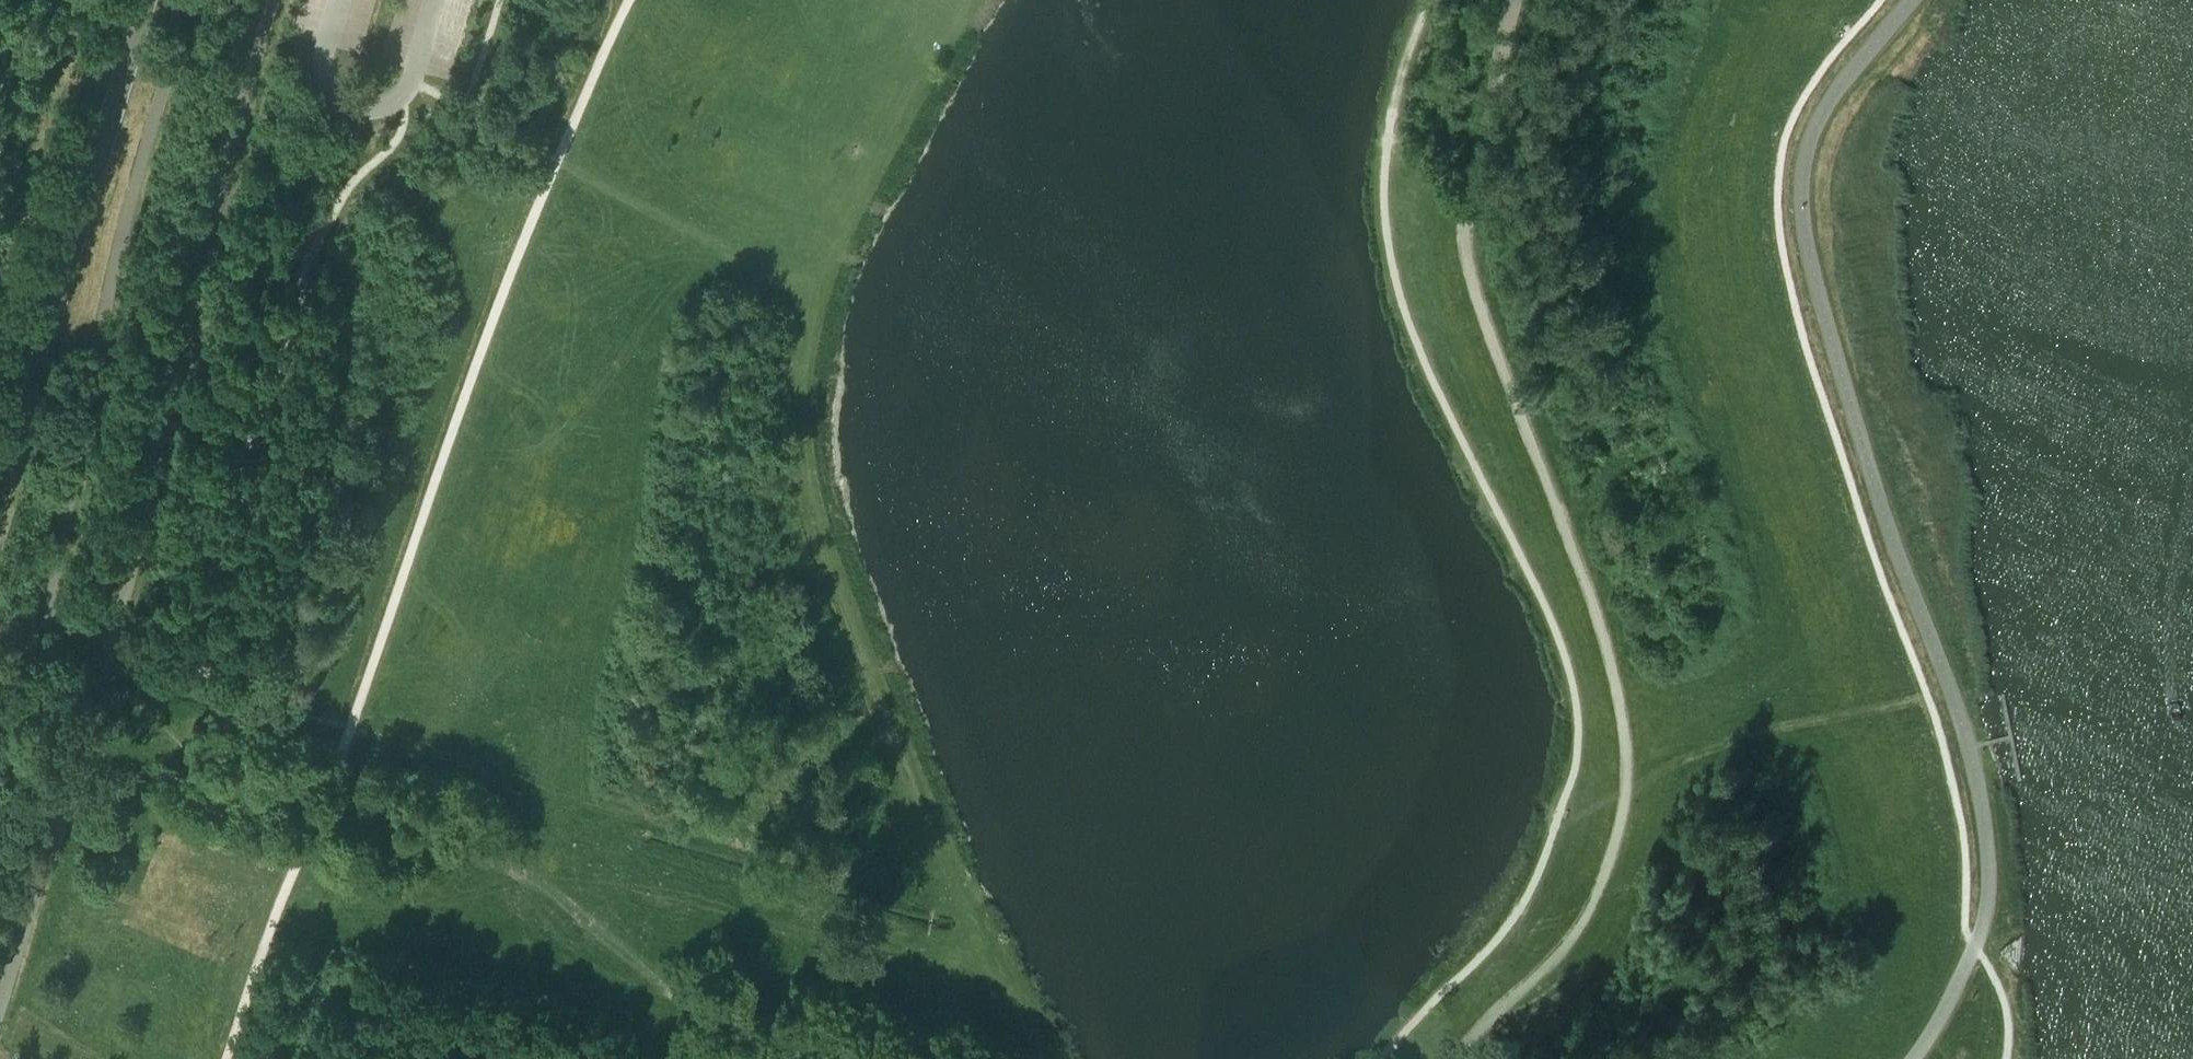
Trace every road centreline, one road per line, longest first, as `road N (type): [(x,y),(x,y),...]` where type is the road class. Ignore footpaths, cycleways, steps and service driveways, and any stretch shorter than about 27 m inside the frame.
road 1 (unclassified): [(0,491),(146,0)]

